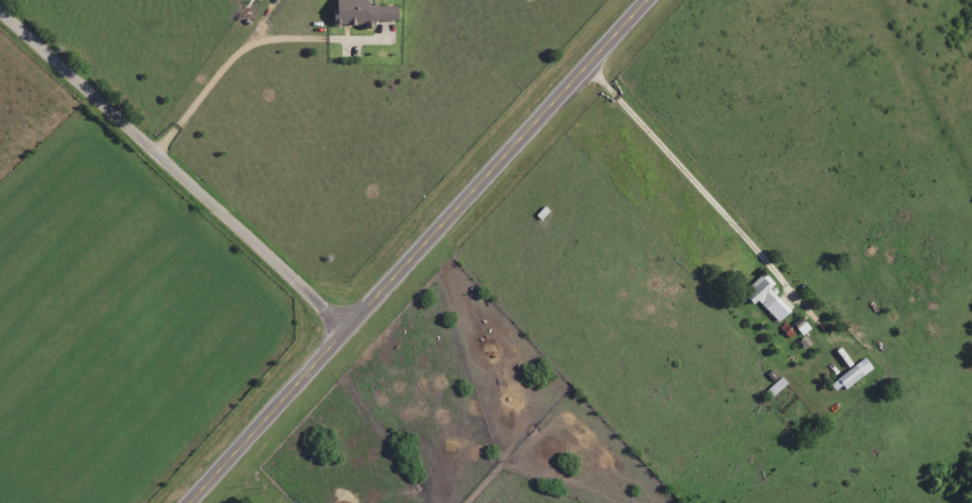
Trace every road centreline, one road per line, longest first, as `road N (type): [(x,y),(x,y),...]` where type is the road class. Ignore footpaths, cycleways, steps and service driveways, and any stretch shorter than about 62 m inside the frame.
road 1 (tertiary): [(192,502),(646,0)]
road 2 (residential): [(348,327),(0,18)]
road 3 (residential): [(565,89),(794,306)]

